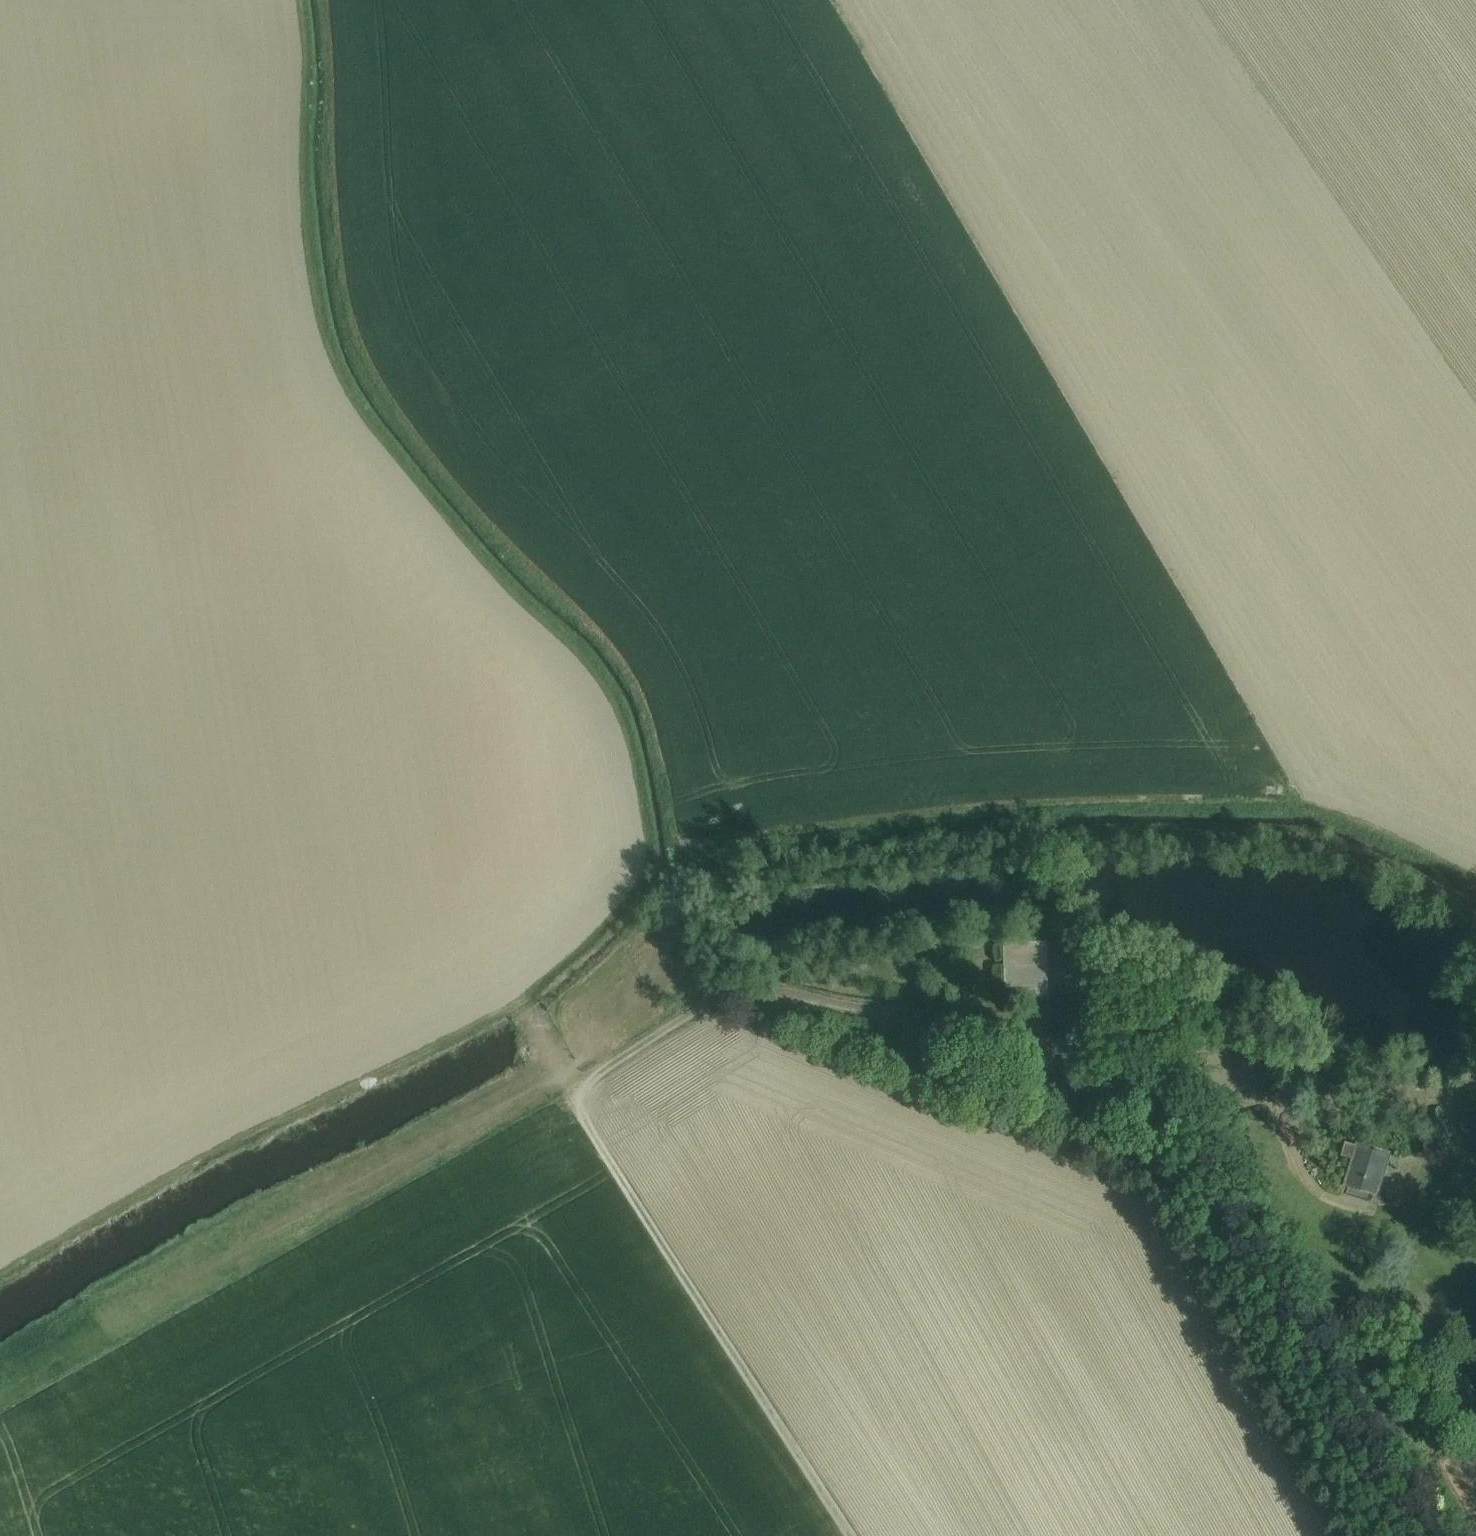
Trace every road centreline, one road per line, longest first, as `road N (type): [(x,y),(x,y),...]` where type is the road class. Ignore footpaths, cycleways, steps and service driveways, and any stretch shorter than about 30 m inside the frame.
road 1 (track): [(853,1535),(593,1129),(585,1091),(593,1076),(708,1005),(757,996),(993,1023),(1095,1008),(1161,1046),(1222,1064)]

